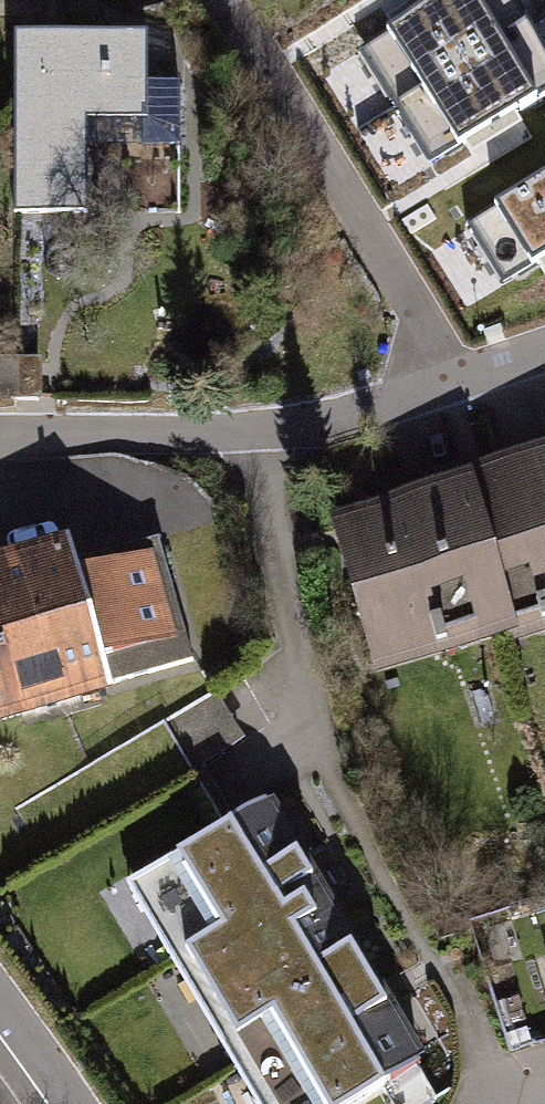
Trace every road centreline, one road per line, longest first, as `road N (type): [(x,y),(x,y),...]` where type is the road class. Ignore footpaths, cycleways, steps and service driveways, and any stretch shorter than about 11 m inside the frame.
road 1 (residential): [(217,0),(449,381)]
road 2 (residential): [(77,1103),(0,993)]

